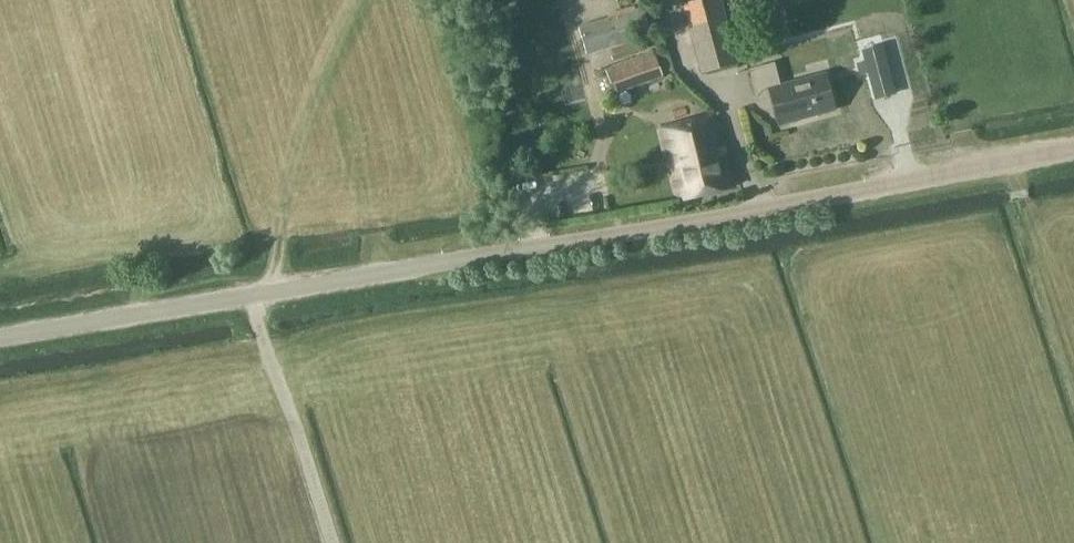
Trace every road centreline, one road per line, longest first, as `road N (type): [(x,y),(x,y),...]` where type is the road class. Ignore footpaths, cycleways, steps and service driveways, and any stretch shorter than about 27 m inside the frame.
road 1 (unclassified): [(1073,148),(0,337)]
road 2 (track): [(251,294),(329,542)]

